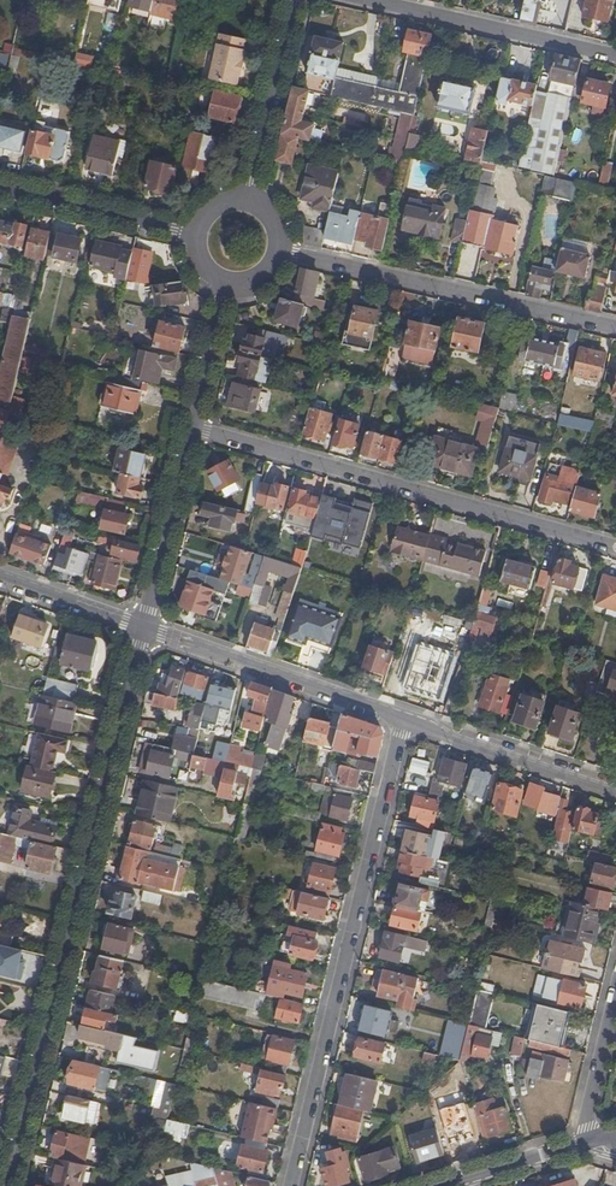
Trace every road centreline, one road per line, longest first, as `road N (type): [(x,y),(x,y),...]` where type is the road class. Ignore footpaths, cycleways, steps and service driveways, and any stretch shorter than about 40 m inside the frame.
road 1 (residential): [(7,1185),(143,628)]
road 2 (residential): [(404,717),(293,1185)]
road 3 (residential): [(615,548),(193,429)]
road 4 (residential): [(281,250),(615,327)]
road 5 (tertiary): [(404,717),(143,628)]
road 6 (residential): [(615,56),(371,0)]
road 7 (tertiary): [(615,789),(404,717)]
road 8 (residential): [(248,200),(294,0)]
road 9 (residential): [(143,628),(193,429)]
road 10 (residential): [(0,188),(194,233)]
road 11 (tertiary): [(436,1185),(587,1142)]
road 12 (residential): [(615,990),(587,1142)]
road 13 (tertiary): [(143,628),(0,577)]
road 14 (residential): [(193,429),(227,285)]

